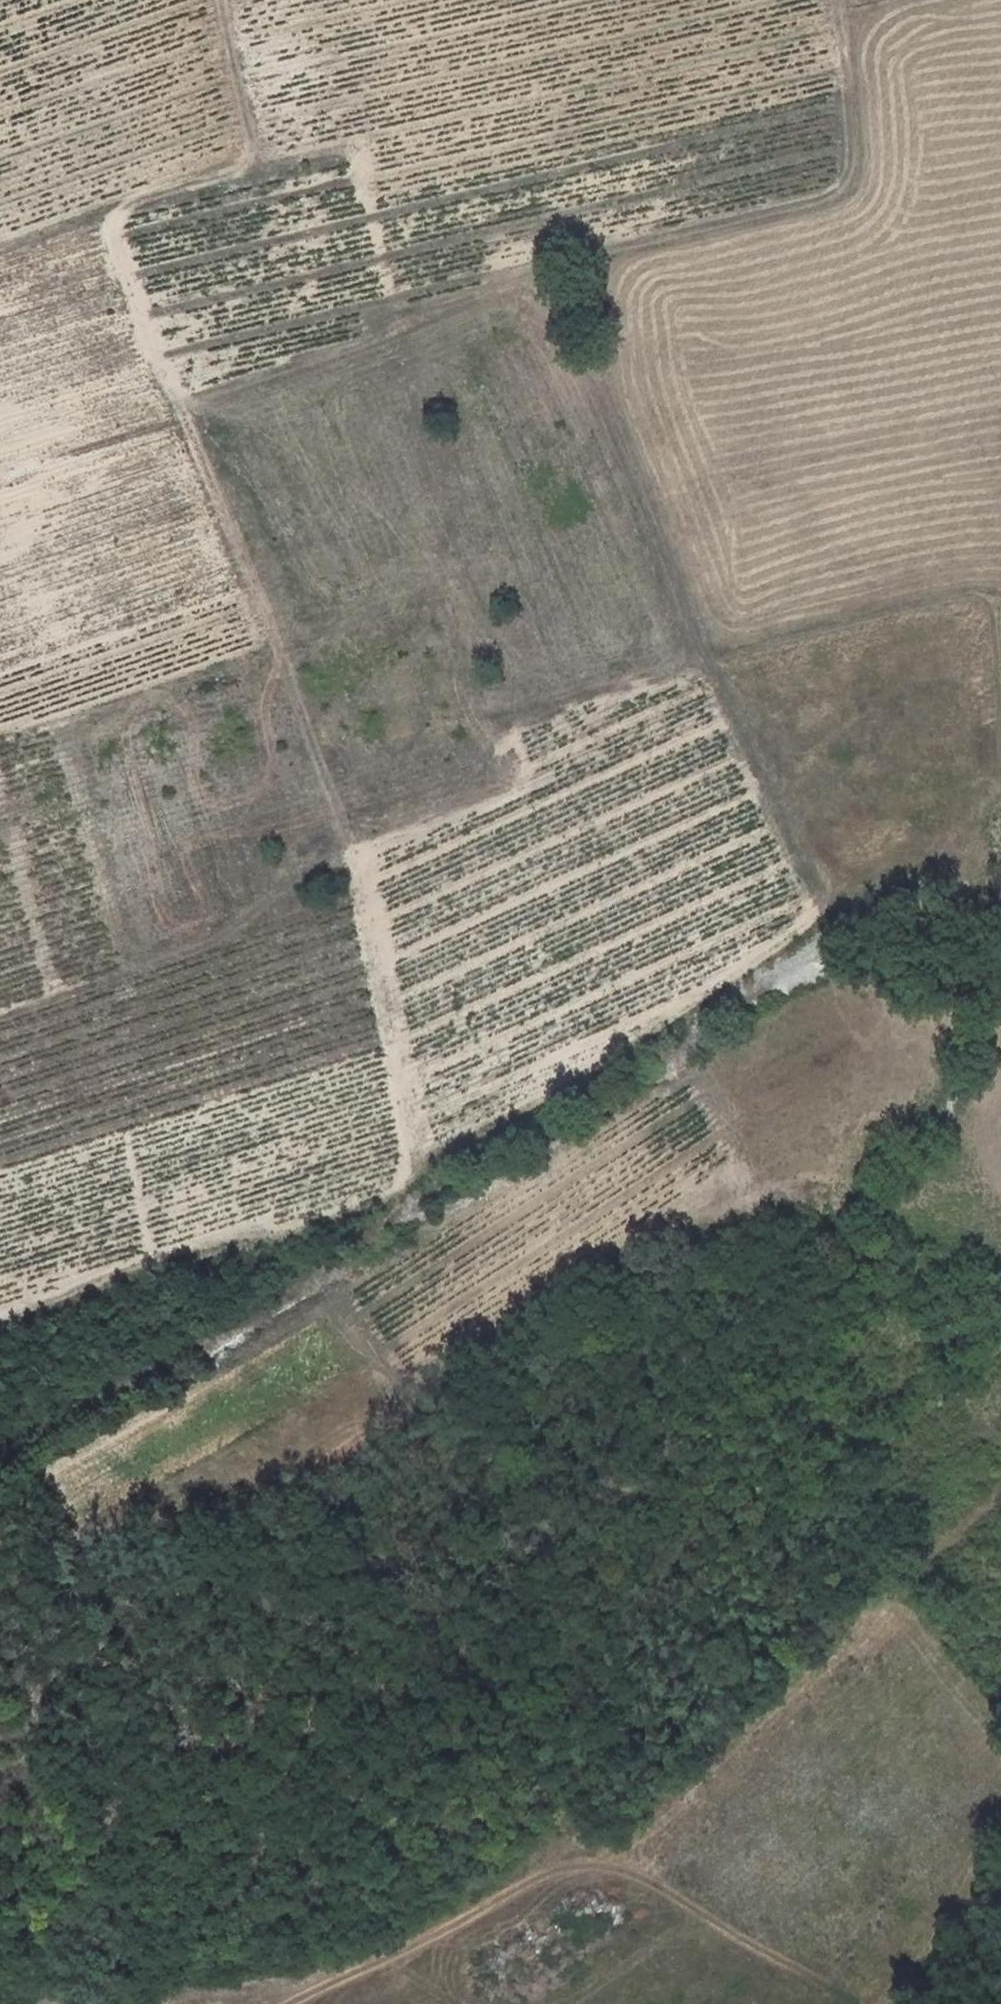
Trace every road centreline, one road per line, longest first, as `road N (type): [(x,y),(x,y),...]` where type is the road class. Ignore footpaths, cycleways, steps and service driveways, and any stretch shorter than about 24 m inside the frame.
road 1 (track): [(0,1019),(378,891)]
road 2 (track): [(841,2003),(620,1863)]

